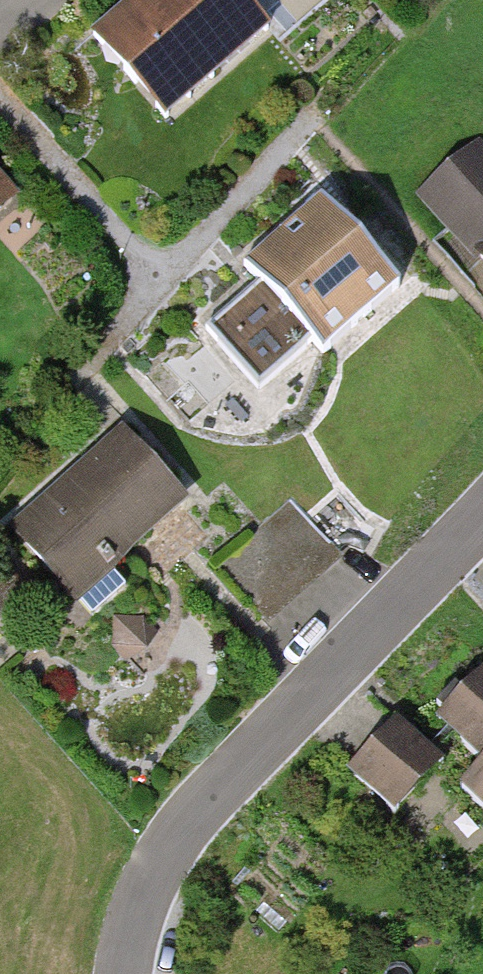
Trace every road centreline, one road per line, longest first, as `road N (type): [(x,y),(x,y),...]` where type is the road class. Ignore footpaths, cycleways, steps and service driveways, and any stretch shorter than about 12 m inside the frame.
road 1 (residential): [(124,973),(141,901),(169,843),(482,517)]

